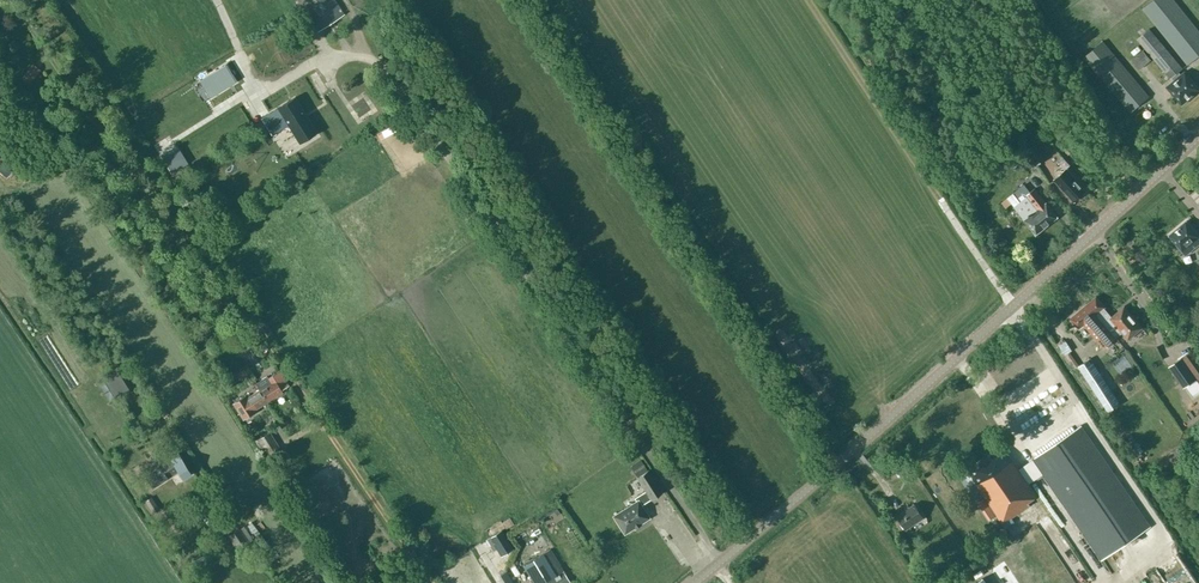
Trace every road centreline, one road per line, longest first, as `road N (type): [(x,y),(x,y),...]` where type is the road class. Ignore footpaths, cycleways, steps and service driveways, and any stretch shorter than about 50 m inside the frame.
road 1 (tertiary): [(694,582),(1198,137)]

